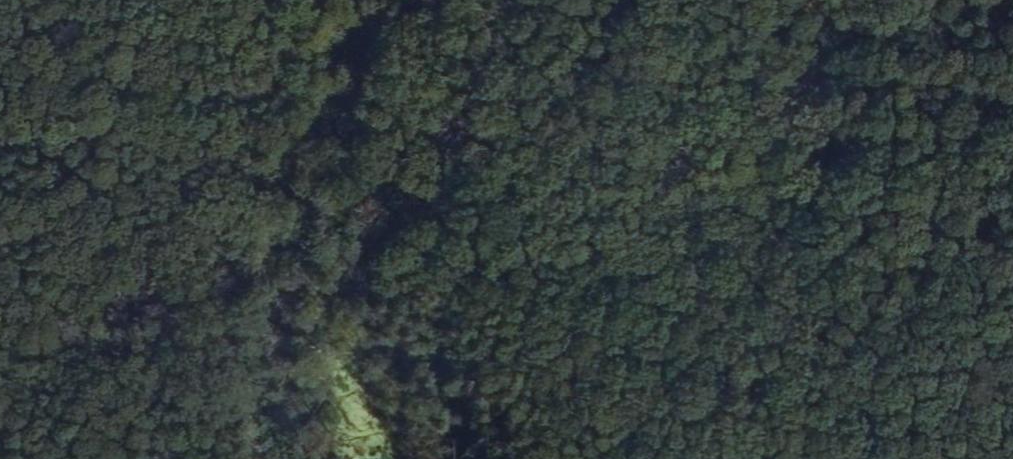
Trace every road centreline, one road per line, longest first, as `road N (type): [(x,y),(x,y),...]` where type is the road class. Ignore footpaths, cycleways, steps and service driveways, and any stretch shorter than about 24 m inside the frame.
road 1 (track): [(829,0),(784,323),(755,458)]

